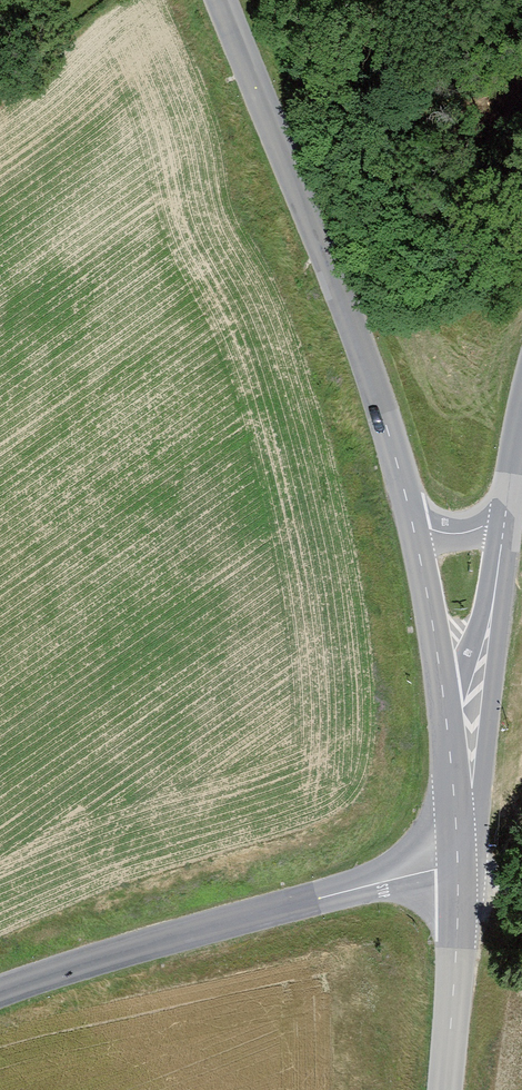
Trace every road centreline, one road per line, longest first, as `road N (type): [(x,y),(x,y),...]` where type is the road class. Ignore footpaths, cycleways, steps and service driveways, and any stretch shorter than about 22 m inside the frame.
road 1 (tertiary): [(414,524),(371,371),(222,0)]
road 2 (tertiary): [(0,991),(315,898),(458,865)]
road 3 (tertiary): [(508,513),(454,797)]
road 4 (tertiary): [(454,797),(414,524)]
road 5 (tertiary): [(444,1089),(458,865)]

